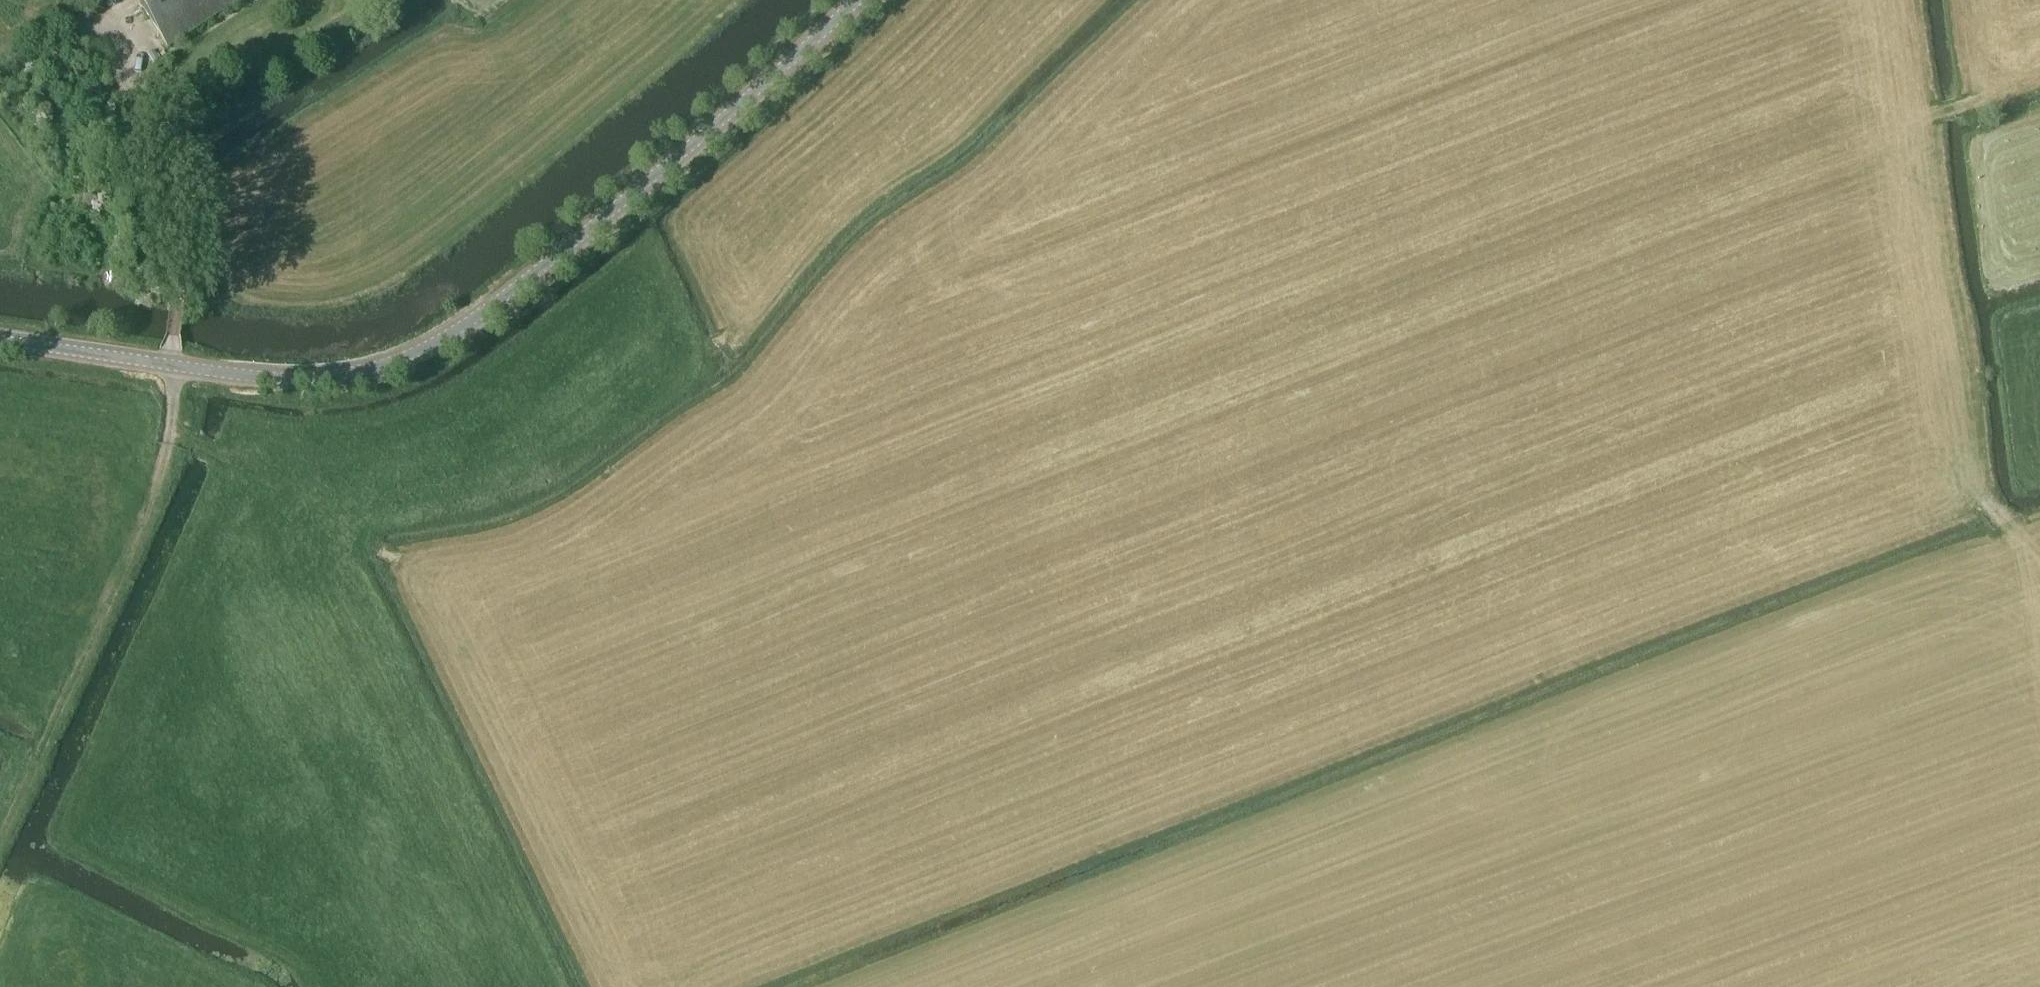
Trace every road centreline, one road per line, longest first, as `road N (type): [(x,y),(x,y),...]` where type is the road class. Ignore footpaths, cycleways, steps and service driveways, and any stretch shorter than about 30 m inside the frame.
road 1 (tertiary): [(0,342),(249,377),(352,375),(421,354),(537,272),(856,0)]
road 2 (track): [(0,859),(148,525),(170,433),(173,367)]

